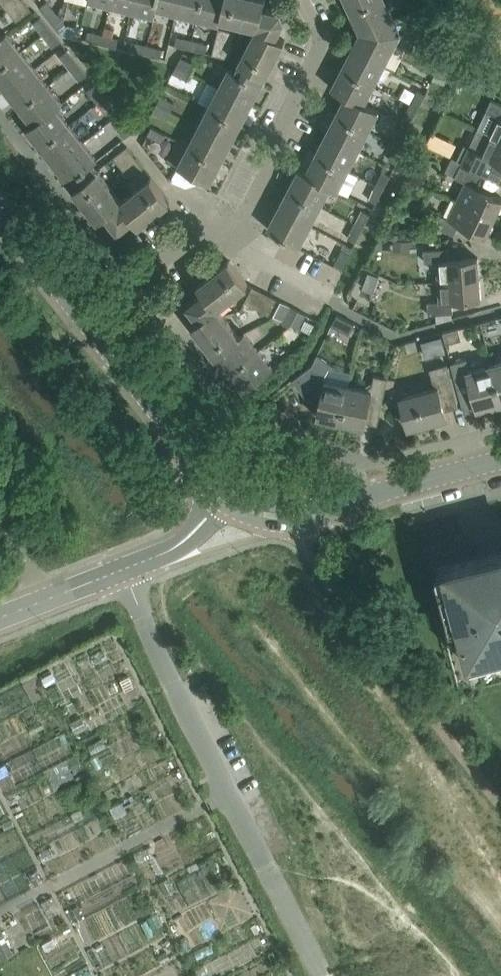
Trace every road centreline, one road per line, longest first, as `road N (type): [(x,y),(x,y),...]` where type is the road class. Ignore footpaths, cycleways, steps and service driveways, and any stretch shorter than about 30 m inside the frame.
road 1 (residential): [(134,281),(208,223),(245,213),(318,51),(302,0)]
road 2 (unclassified): [(0,617),(144,563),(182,543),(219,504)]
road 3 (tertiary): [(219,504),(259,522),(292,525),(337,514),(372,494)]
road 4 (tertiary): [(372,494),(274,508),(232,488)]
road 5 (tertiary): [(85,324),(0,217)]
road 6 (tertiary): [(372,494),(500,459)]
road 7 (tertiary): [(164,419),(85,324)]

